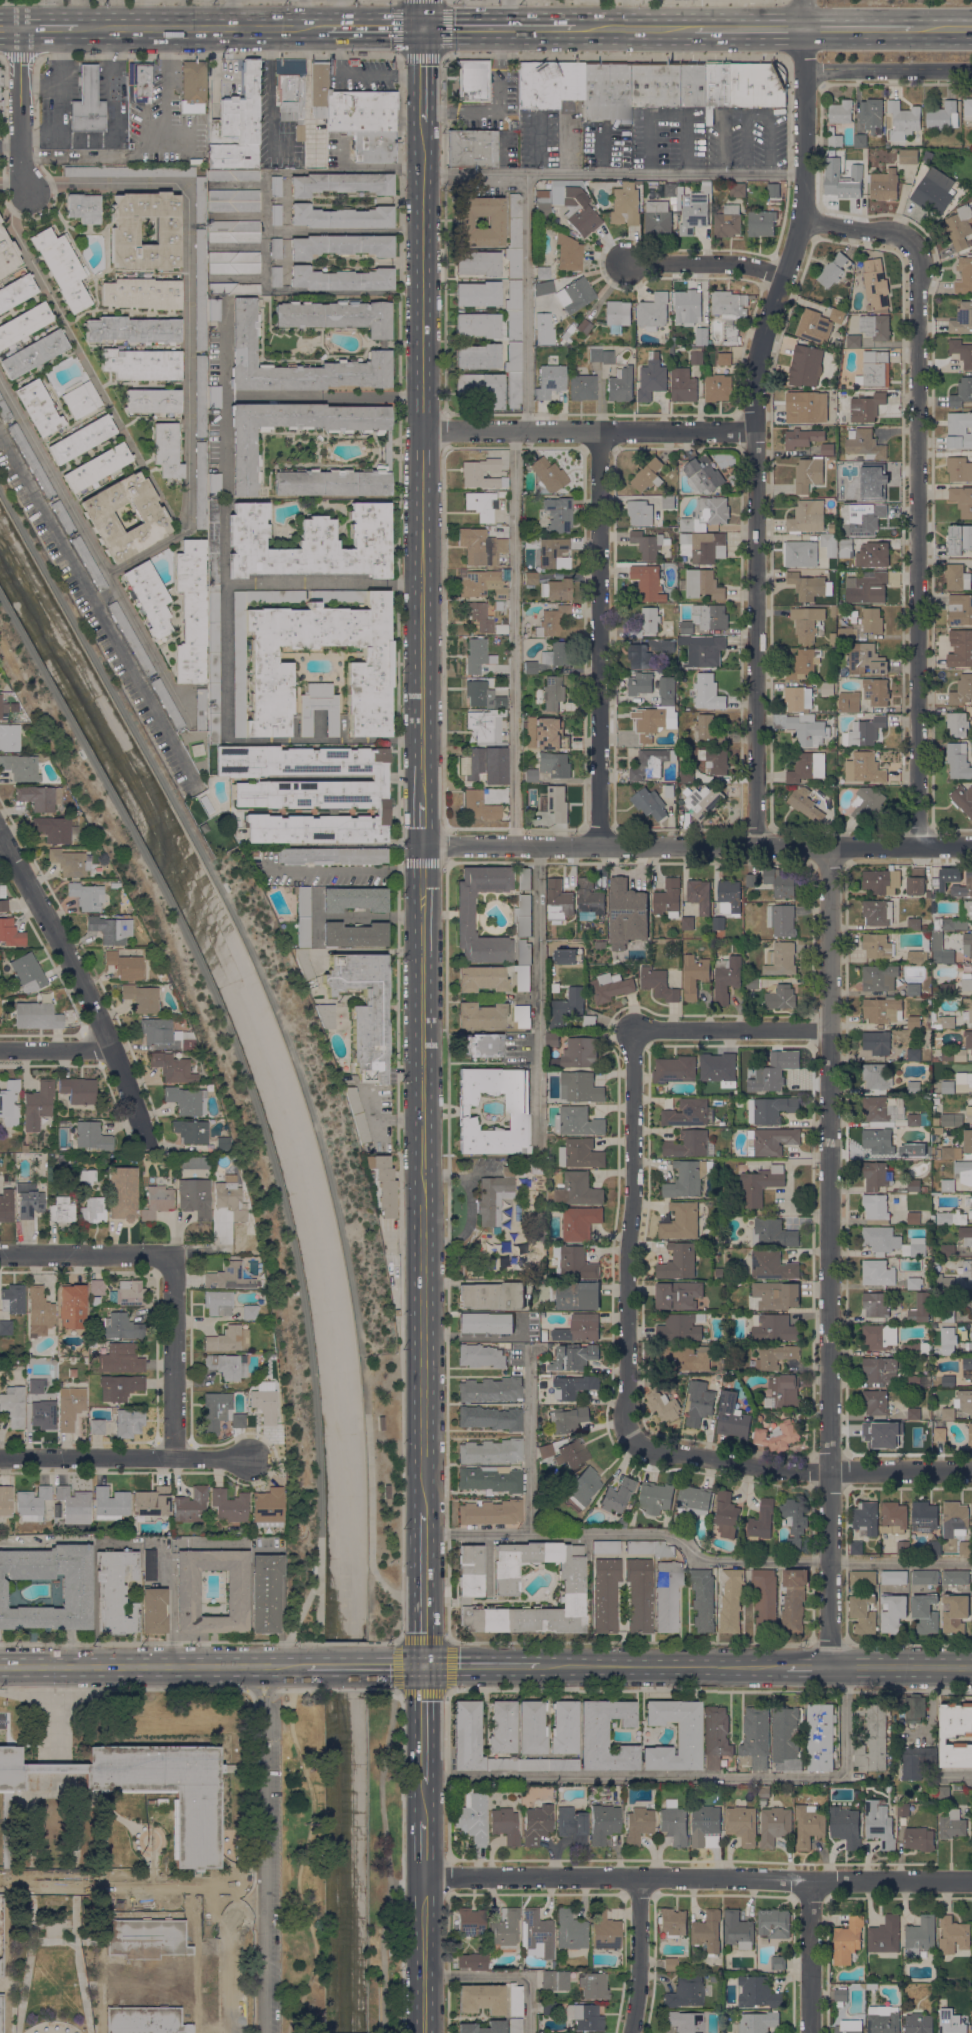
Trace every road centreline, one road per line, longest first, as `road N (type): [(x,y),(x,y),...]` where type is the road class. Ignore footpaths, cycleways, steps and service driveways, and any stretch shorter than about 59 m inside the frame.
road 1 (secondary): [(423,1511),(422,123)]
road 2 (residential): [(758,847),(754,373),(805,218),(803,28)]
road 3 (residential): [(829,1668),(828,847)]
road 4 (residential): [(916,847),(913,243),(805,218)]
road 5 (residential): [(971,846),(423,846)]
road 6 (residential): [(971,1879),(425,1878)]
road 7 (residential): [(652,1449),(627,1429),(638,1034)]
road 8 (residential): [(599,847),(599,433)]
road 9 (residential): [(0,836),(78,976),(148,1143)]
road 10 (residential): [(753,431),(421,431)]
road 11 (residential): [(971,1470),(829,1471),(652,1449)]
road 12 (secondary): [(263,1668),(0,1667)]
road 13 (residential): [(0,1458),(251,1459)]
road 14 (primary): [(327,28),(79,28)]
road 15 (secondary): [(787,1668),(539,1668)]
road 16 (residential): [(172,1459),(172,1257)]
road 17 (residential): [(828,1028),(638,1034)]
road 18 (residential): [(172,1257),(0,1256)]
road 19 (residential): [(971,69),(803,69)]
road 20 (residential): [(20,28),(28,192)]
road 21 (secondary): [(424,1668),(423,1511)]
road 22 (residential): [(632,2032),(639,1876)]
road 23 (residential): [(783,278),(740,263),(630,265)]
road 24 (secondary): [(424,2032),(425,1878)]
road 25 (residential): [(811,2032),(809,1879)]
road 26 (primary): [(575,28),(422,29)]
road 27 (secondary): [(971,1668),(829,1668)]

